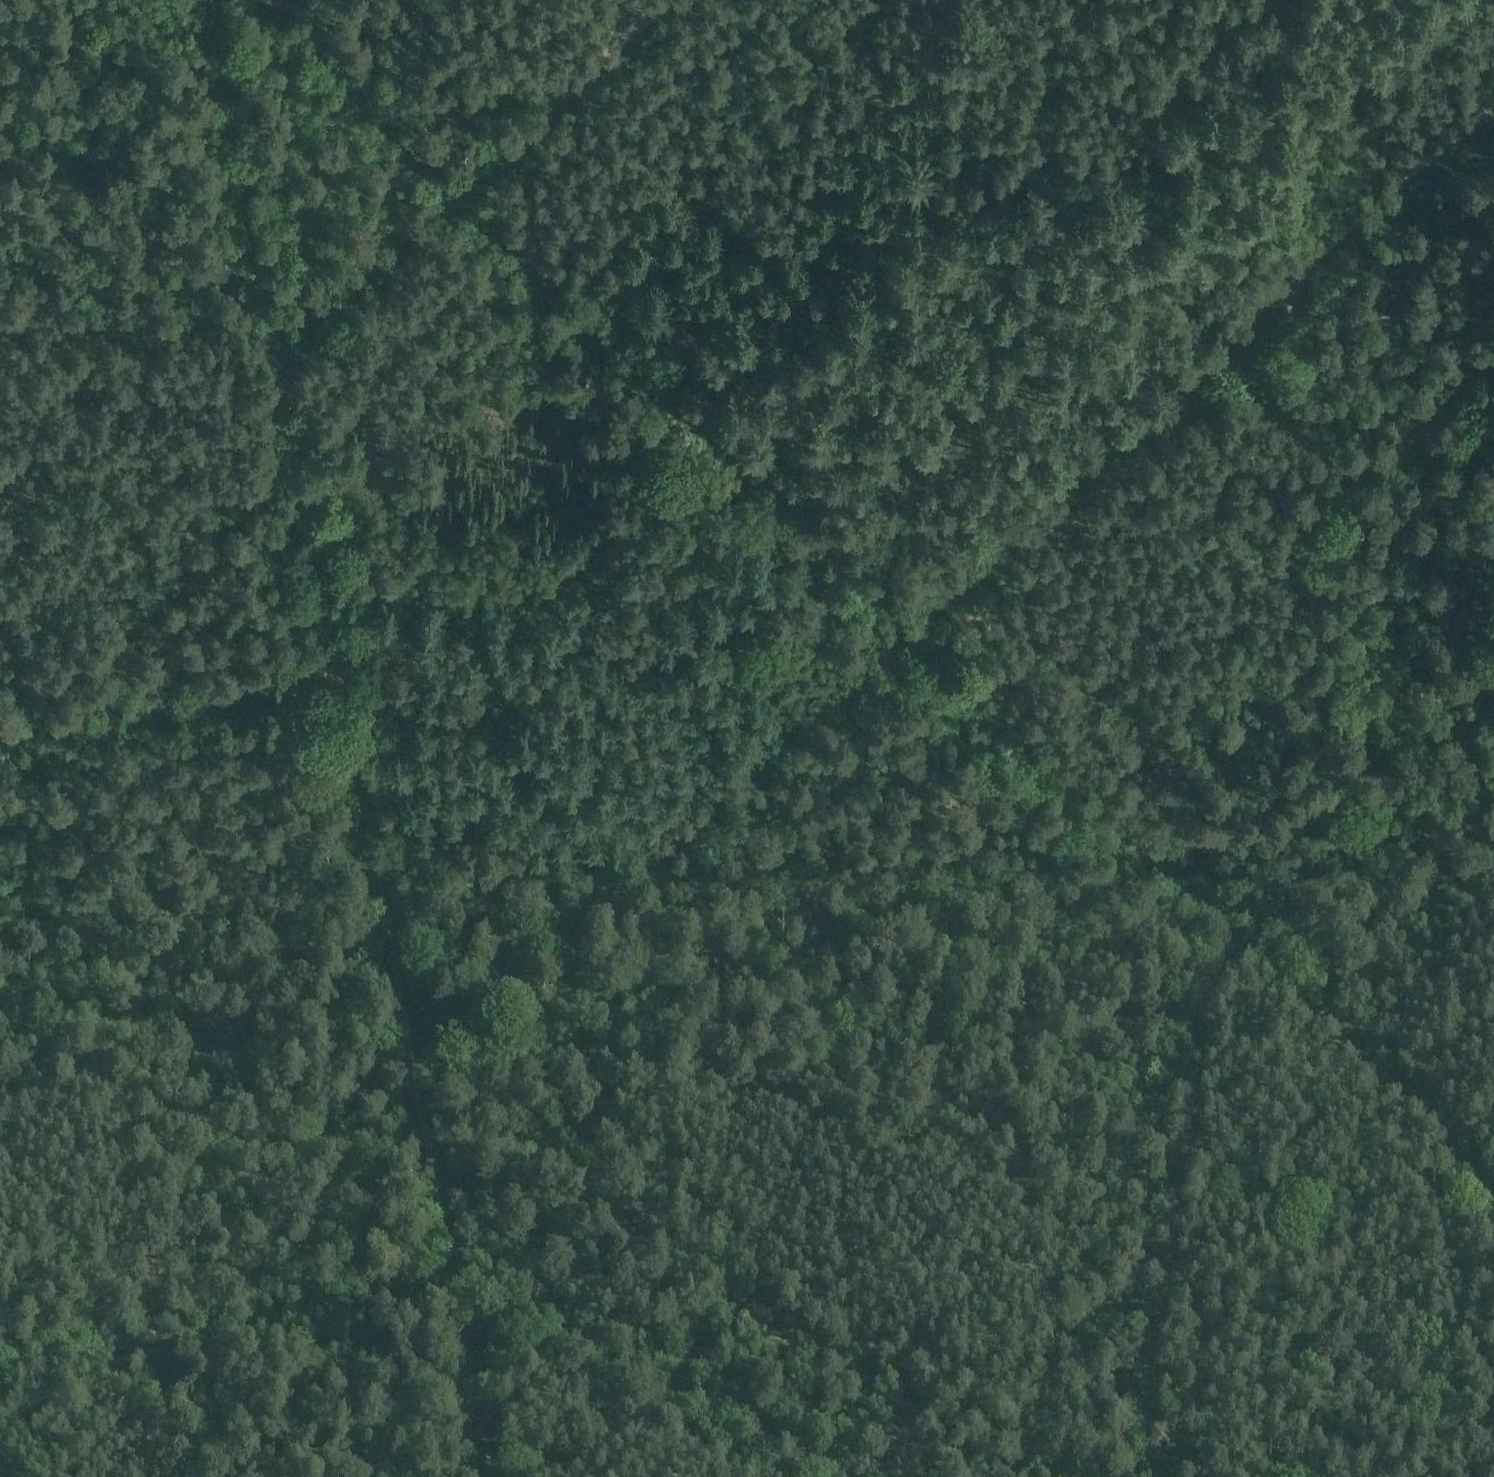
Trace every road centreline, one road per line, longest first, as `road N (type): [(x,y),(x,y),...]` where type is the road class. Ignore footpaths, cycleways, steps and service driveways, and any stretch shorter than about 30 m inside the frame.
road 1 (track): [(212,0),(490,1476)]

